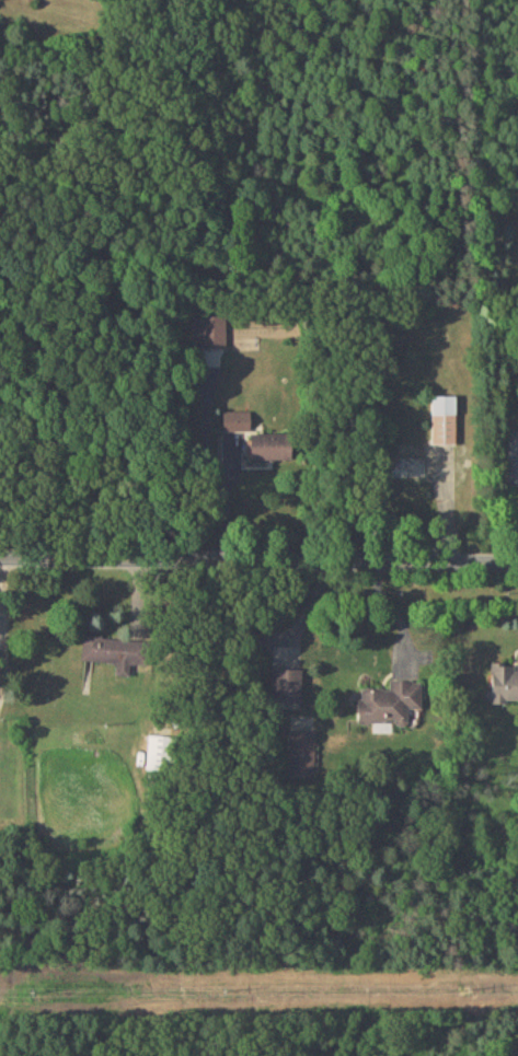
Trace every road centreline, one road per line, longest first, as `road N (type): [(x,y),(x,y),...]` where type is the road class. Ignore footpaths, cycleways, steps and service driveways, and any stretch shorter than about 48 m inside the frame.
road 1 (tertiary): [(517,562),(0,559)]

